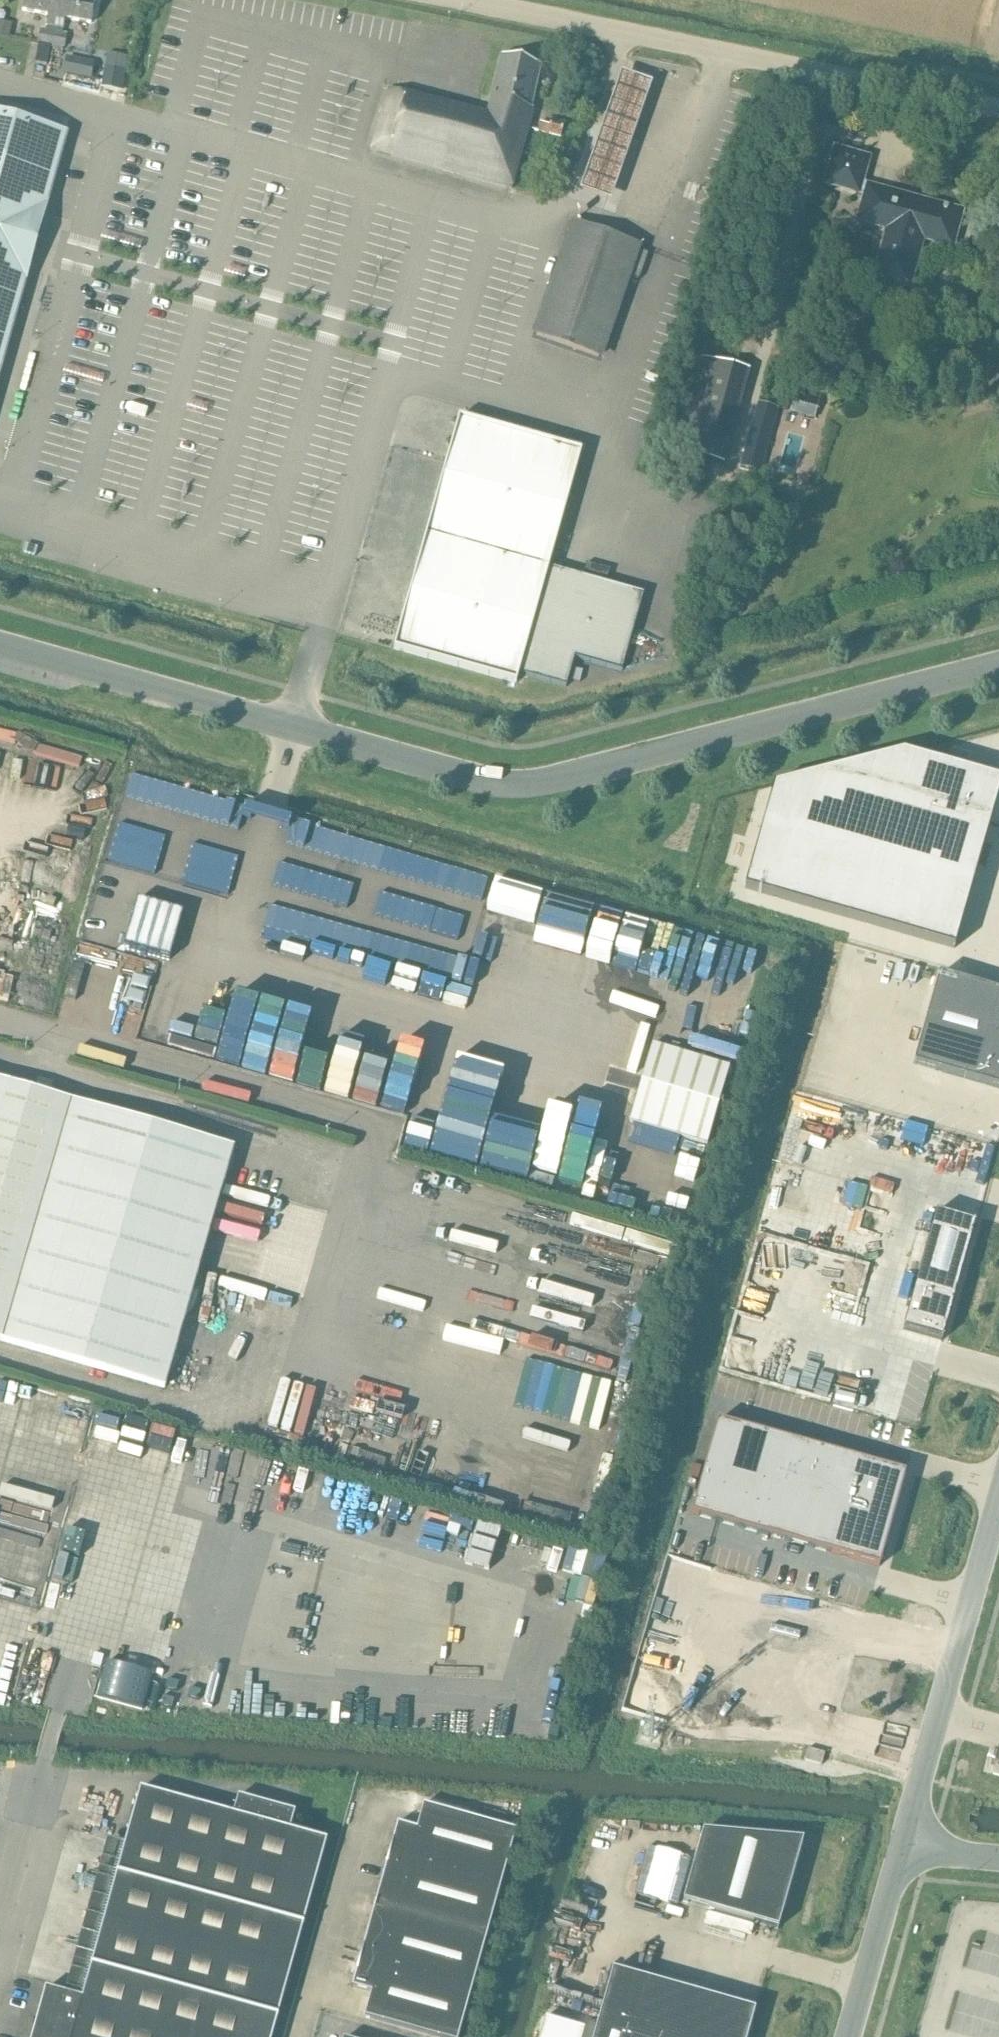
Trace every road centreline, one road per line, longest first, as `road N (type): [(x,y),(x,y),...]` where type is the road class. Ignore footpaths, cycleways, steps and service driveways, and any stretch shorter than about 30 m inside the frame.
road 1 (unclassified): [(0,647),(509,784),(998,667)]
road 2 (unclassified): [(998,110),(457,0)]
road 3 (unclassified): [(998,1499),(900,1852)]
road 4 (residential): [(300,2036),(366,1802)]
road 5 (unclassified): [(900,1852),(848,2036)]

